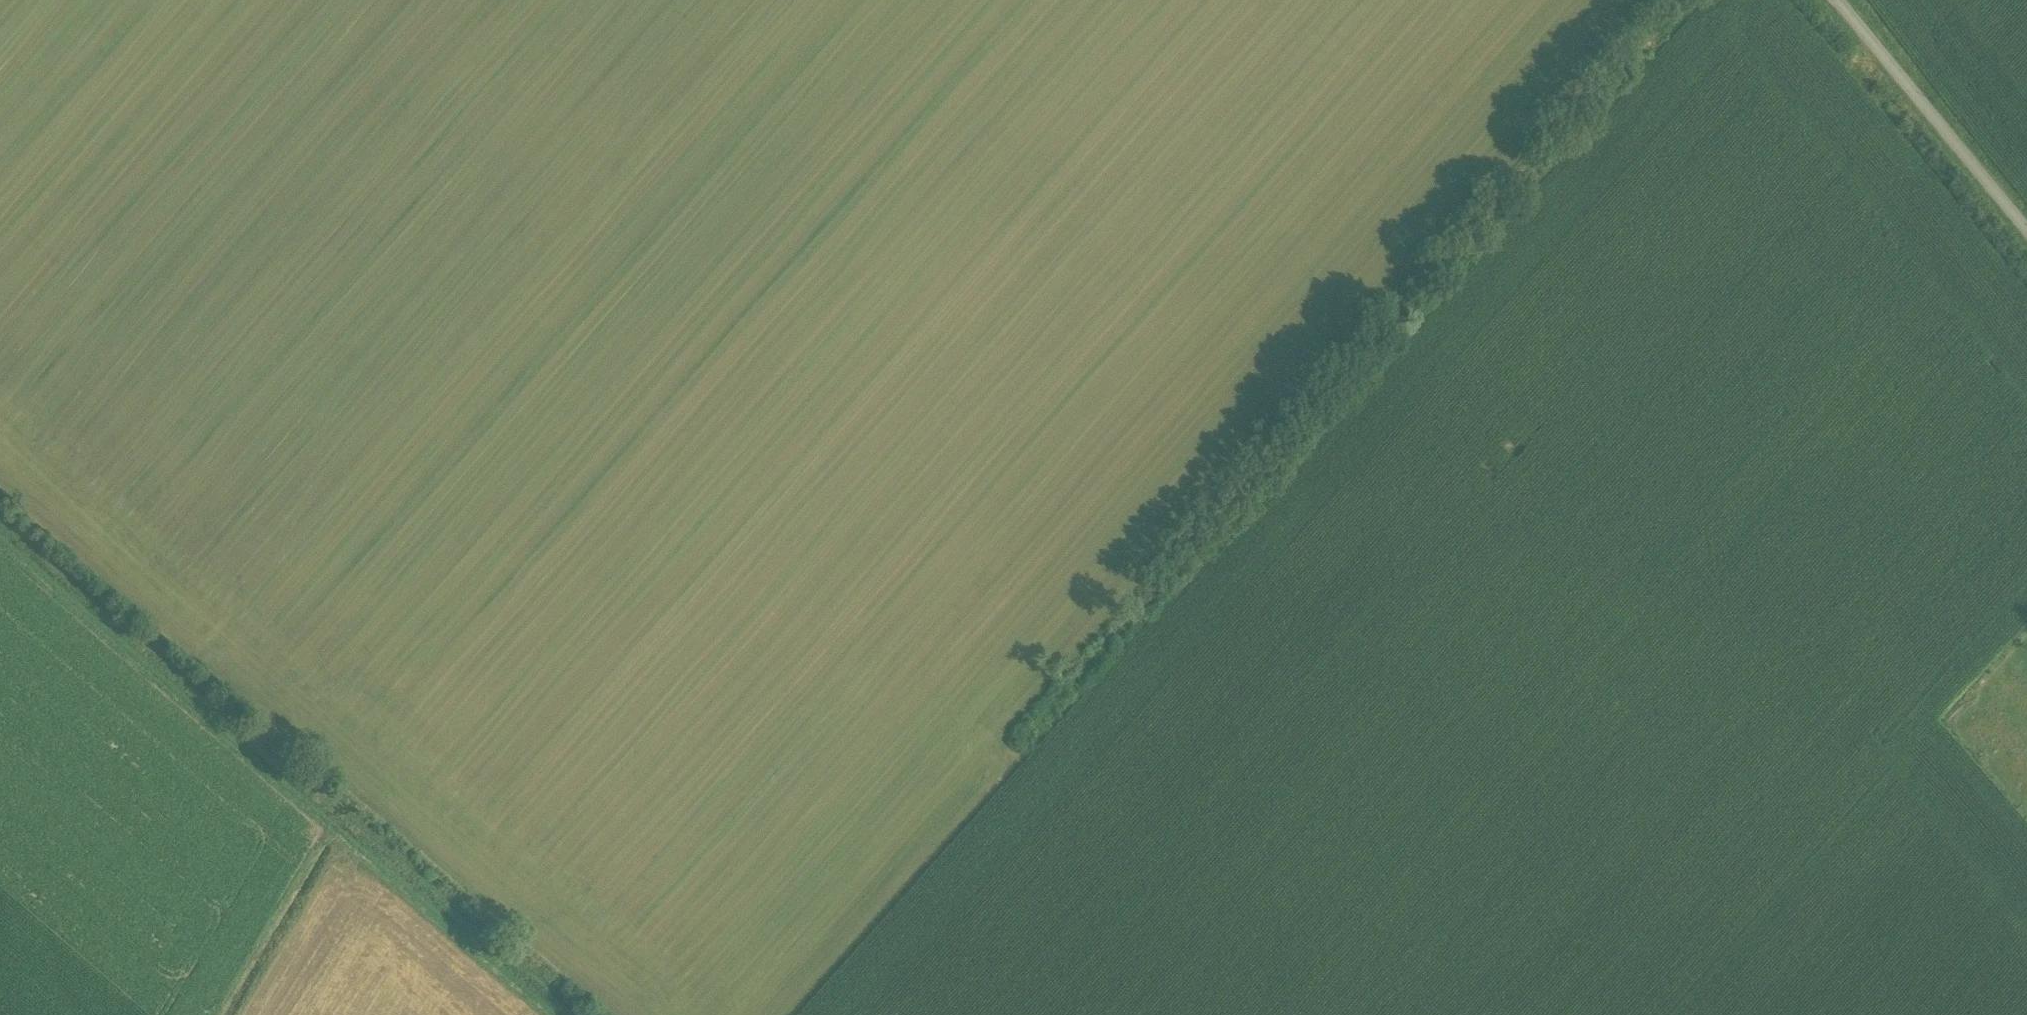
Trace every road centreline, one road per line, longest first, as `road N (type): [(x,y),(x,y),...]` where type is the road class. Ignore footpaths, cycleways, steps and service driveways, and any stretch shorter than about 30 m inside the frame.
road 1 (unclassified): [(1848,0),(2026,218)]

